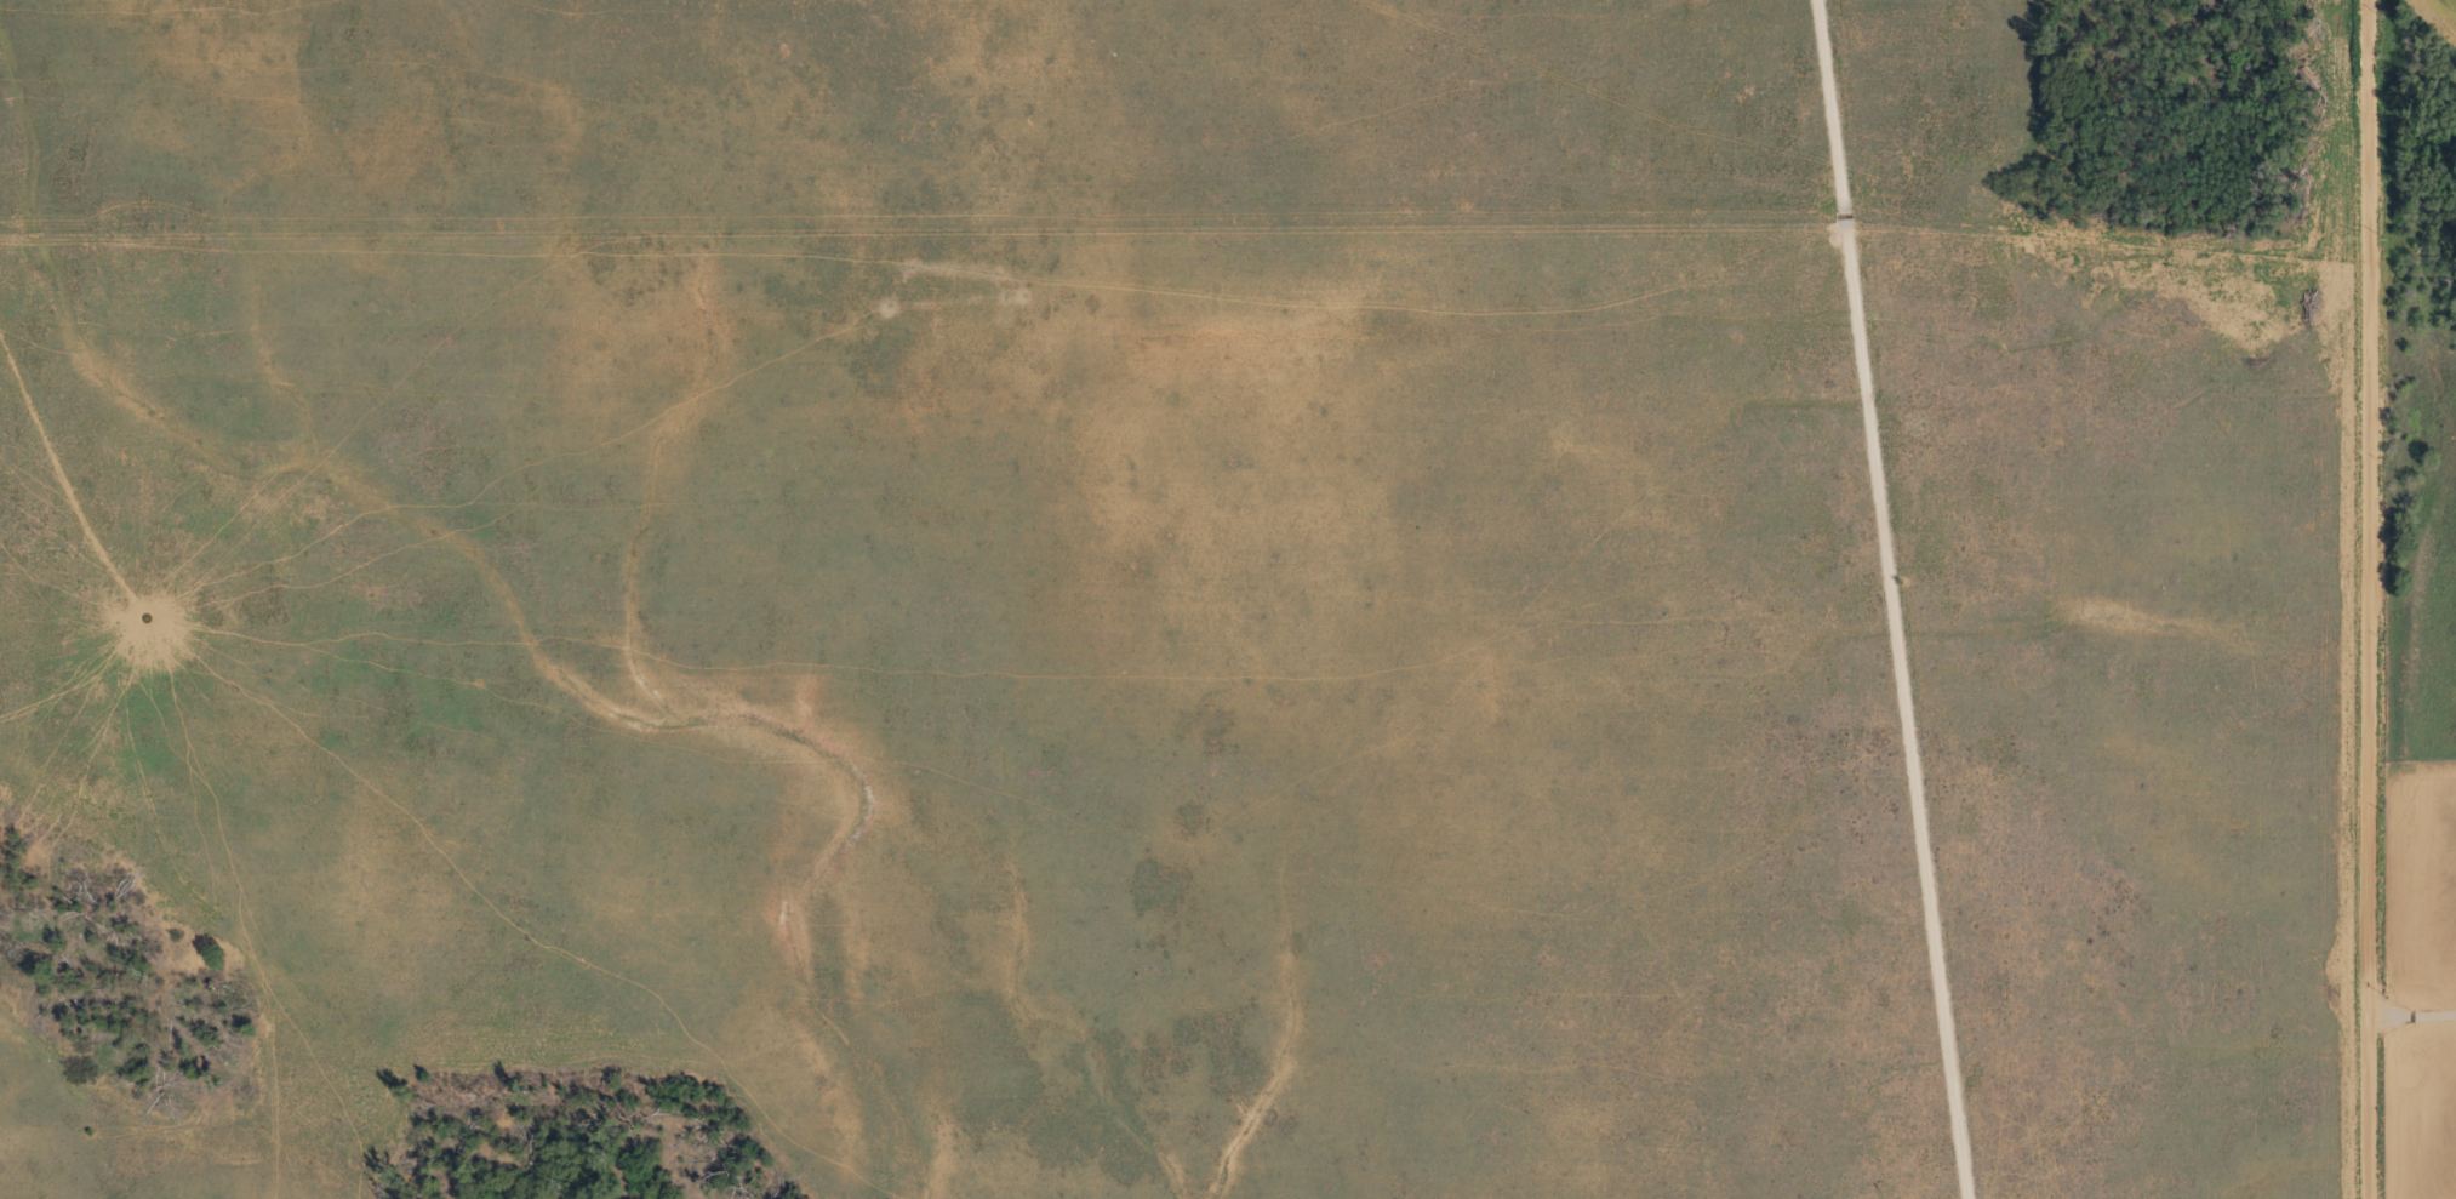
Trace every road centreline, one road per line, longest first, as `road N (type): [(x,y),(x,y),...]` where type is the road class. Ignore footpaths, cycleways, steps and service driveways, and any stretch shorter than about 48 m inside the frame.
road 1 (residential): [(2366,1198),(2366,0)]

